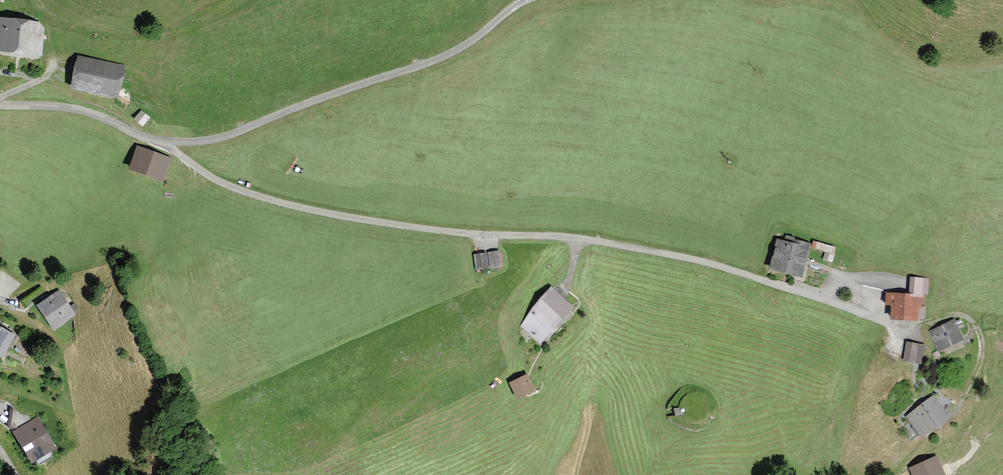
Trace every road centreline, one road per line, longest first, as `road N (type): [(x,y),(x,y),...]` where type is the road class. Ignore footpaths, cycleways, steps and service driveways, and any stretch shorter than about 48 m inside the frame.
road 1 (unclassified): [(162,145),(245,193),(320,213),(642,249),(717,265),(905,328),(965,316),(980,331),(980,363),(953,419),(926,439)]
road 2 (residential): [(162,145),(225,137),(418,67),(469,42),(525,0)]
road 3 (residential): [(0,103),(71,107),(162,145)]

